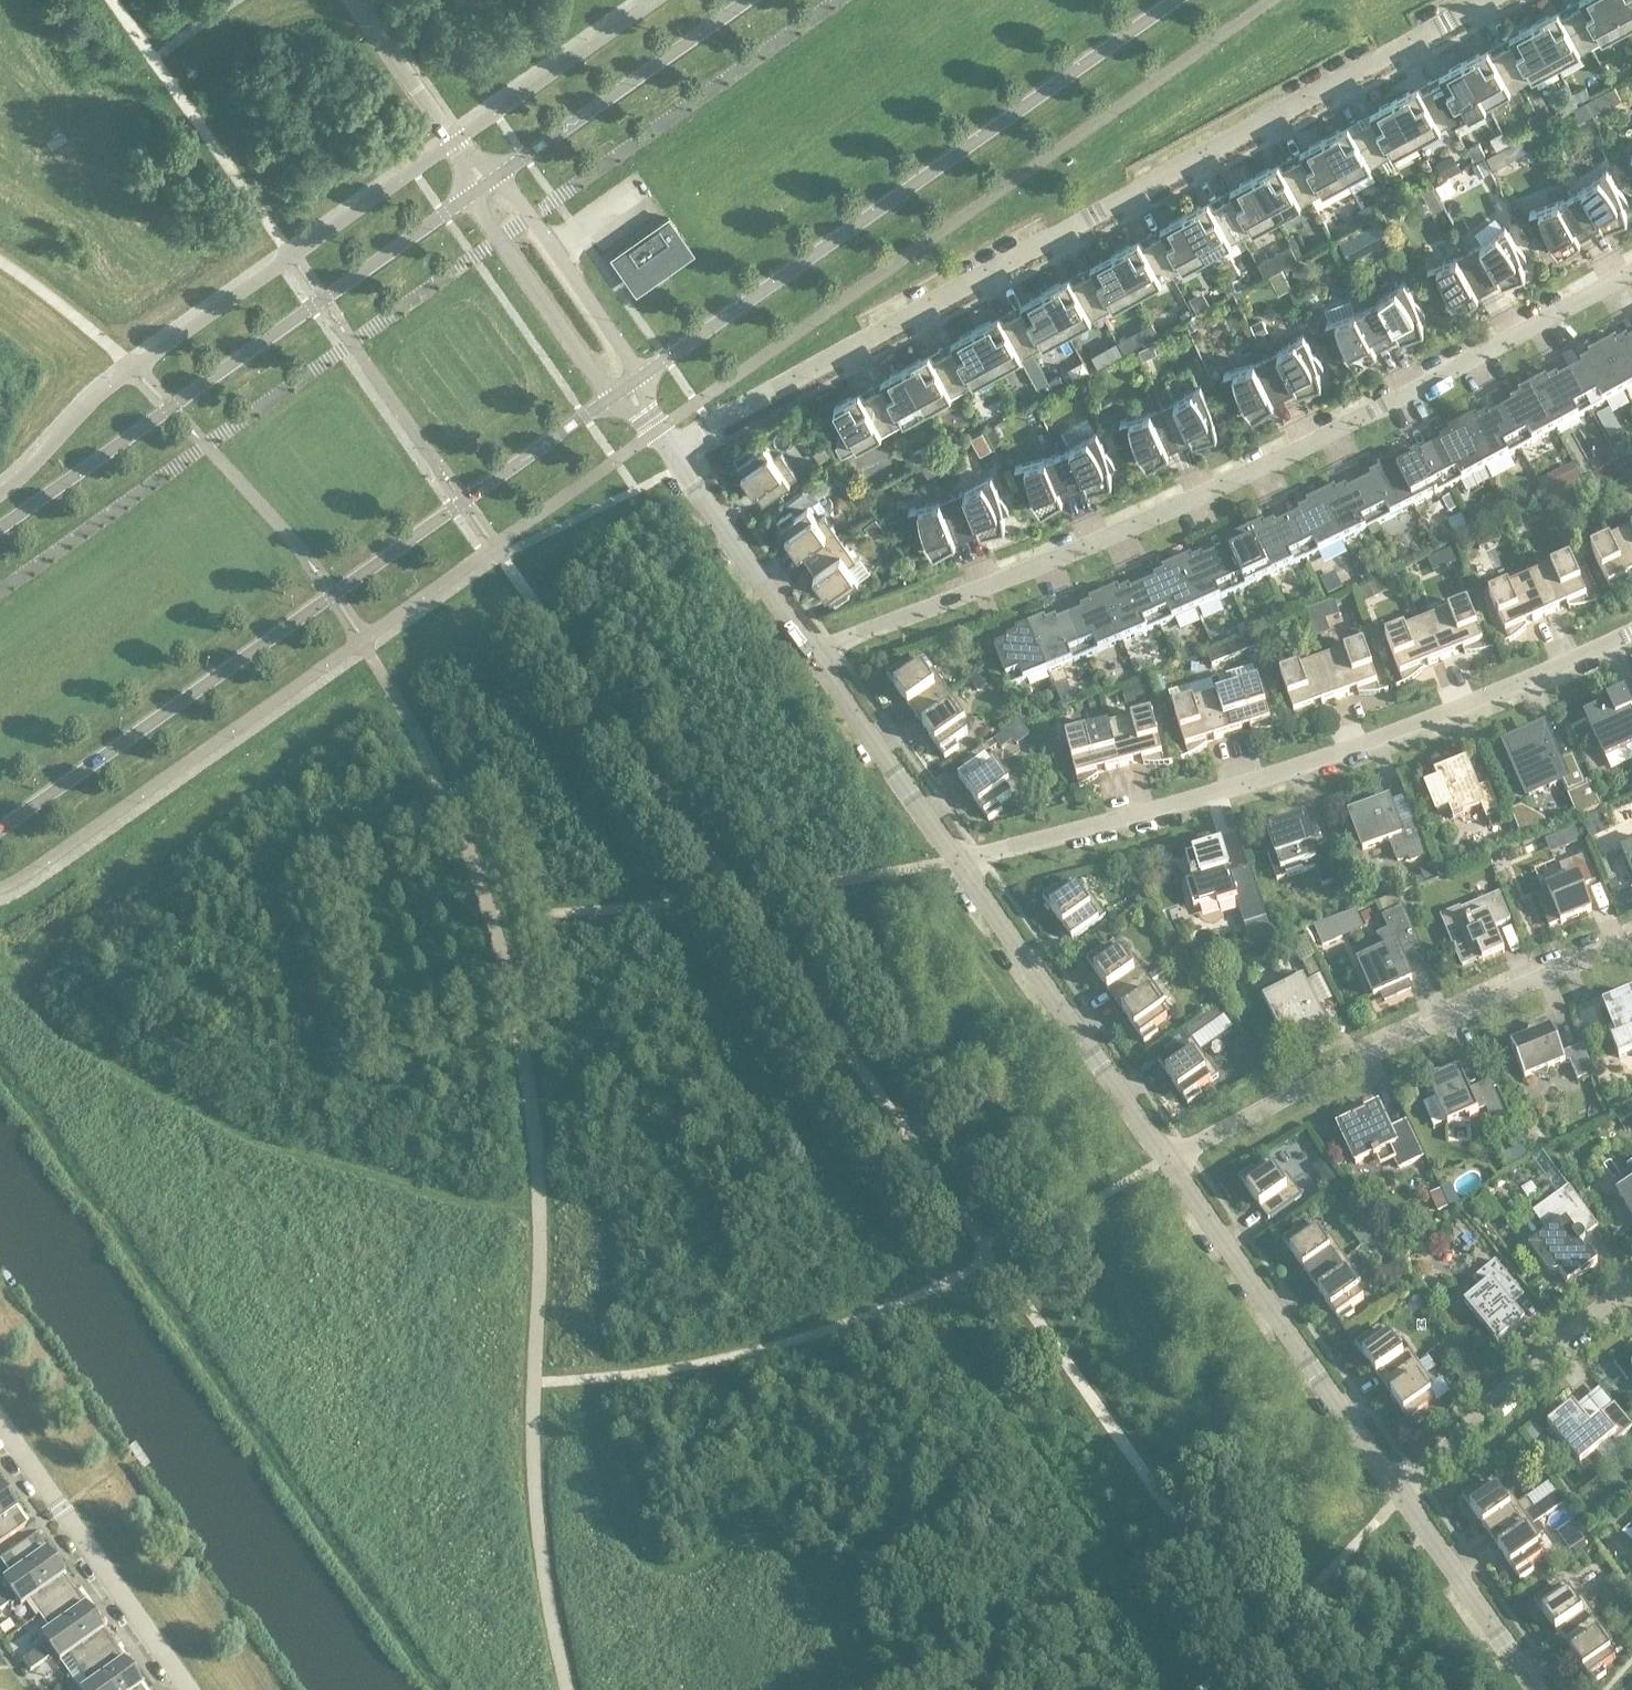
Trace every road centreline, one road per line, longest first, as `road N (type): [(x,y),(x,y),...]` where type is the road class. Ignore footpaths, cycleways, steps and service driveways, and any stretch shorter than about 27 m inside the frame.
road 1 (residential): [(672,448),(1487,0)]
road 2 (residential): [(811,654),(1194,499),(1631,271)]
road 3 (secondary): [(0,830),(611,397)]
road 4 (residential): [(958,861),(1357,747),(1631,632)]
road 5 (secondary): [(638,376),(1177,0)]
road 6 (secondary): [(473,193),(0,526)]
road 7 (residential): [(1167,1159),(1449,1016),(1631,941)]
road 8 (residential): [(1401,1494),(1167,1159)]
road 9 (residential): [(1167,1159),(958,861)]
road 10 (residential): [(188,1689),(0,1427)]
road 11 (residential): [(1401,1494),(1518,1376),(1631,1285)]
road 12 (secondary): [(749,0),(499,173)]
road 13 (residential): [(958,861),(811,654)]
road 14 (residential): [(811,654),(672,448)]
road 15 (residential): [(473,193),(611,397)]
road 16 (residential): [(638,376),(499,173)]
road 17 (residential): [(1538,1689),(1401,1494)]
road 18 (unclassified): [(472,164),(360,0)]

